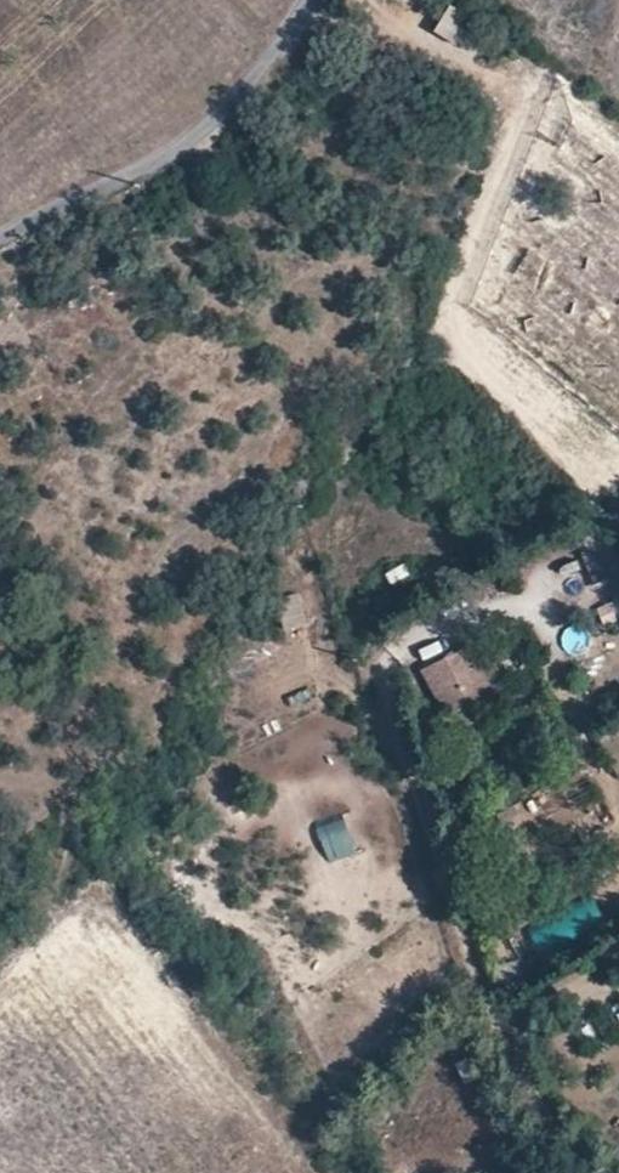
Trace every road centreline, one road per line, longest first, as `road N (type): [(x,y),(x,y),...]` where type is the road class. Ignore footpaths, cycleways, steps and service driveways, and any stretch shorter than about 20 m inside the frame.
road 1 (unclassified): [(318,0),(254,83),(198,138),(0,248)]

